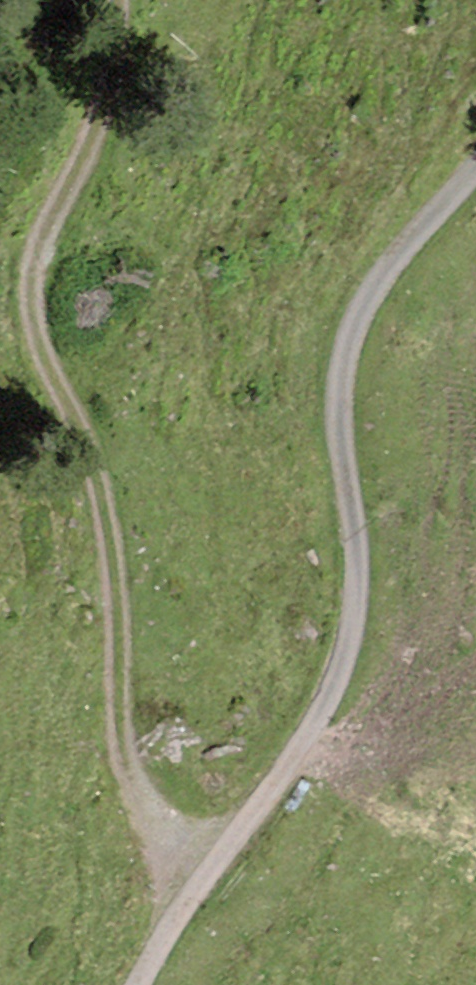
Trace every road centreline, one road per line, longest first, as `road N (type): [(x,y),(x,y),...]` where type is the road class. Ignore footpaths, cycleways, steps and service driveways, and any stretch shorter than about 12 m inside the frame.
road 1 (track): [(179,902),(126,767),(109,537),(38,319),(38,234),(112,78),(112,0)]
road 2 (track): [(475,168),(395,253),(361,299),(345,343),(340,391),(353,517),(352,625),(339,675),(252,811),(179,902),(138,984)]

